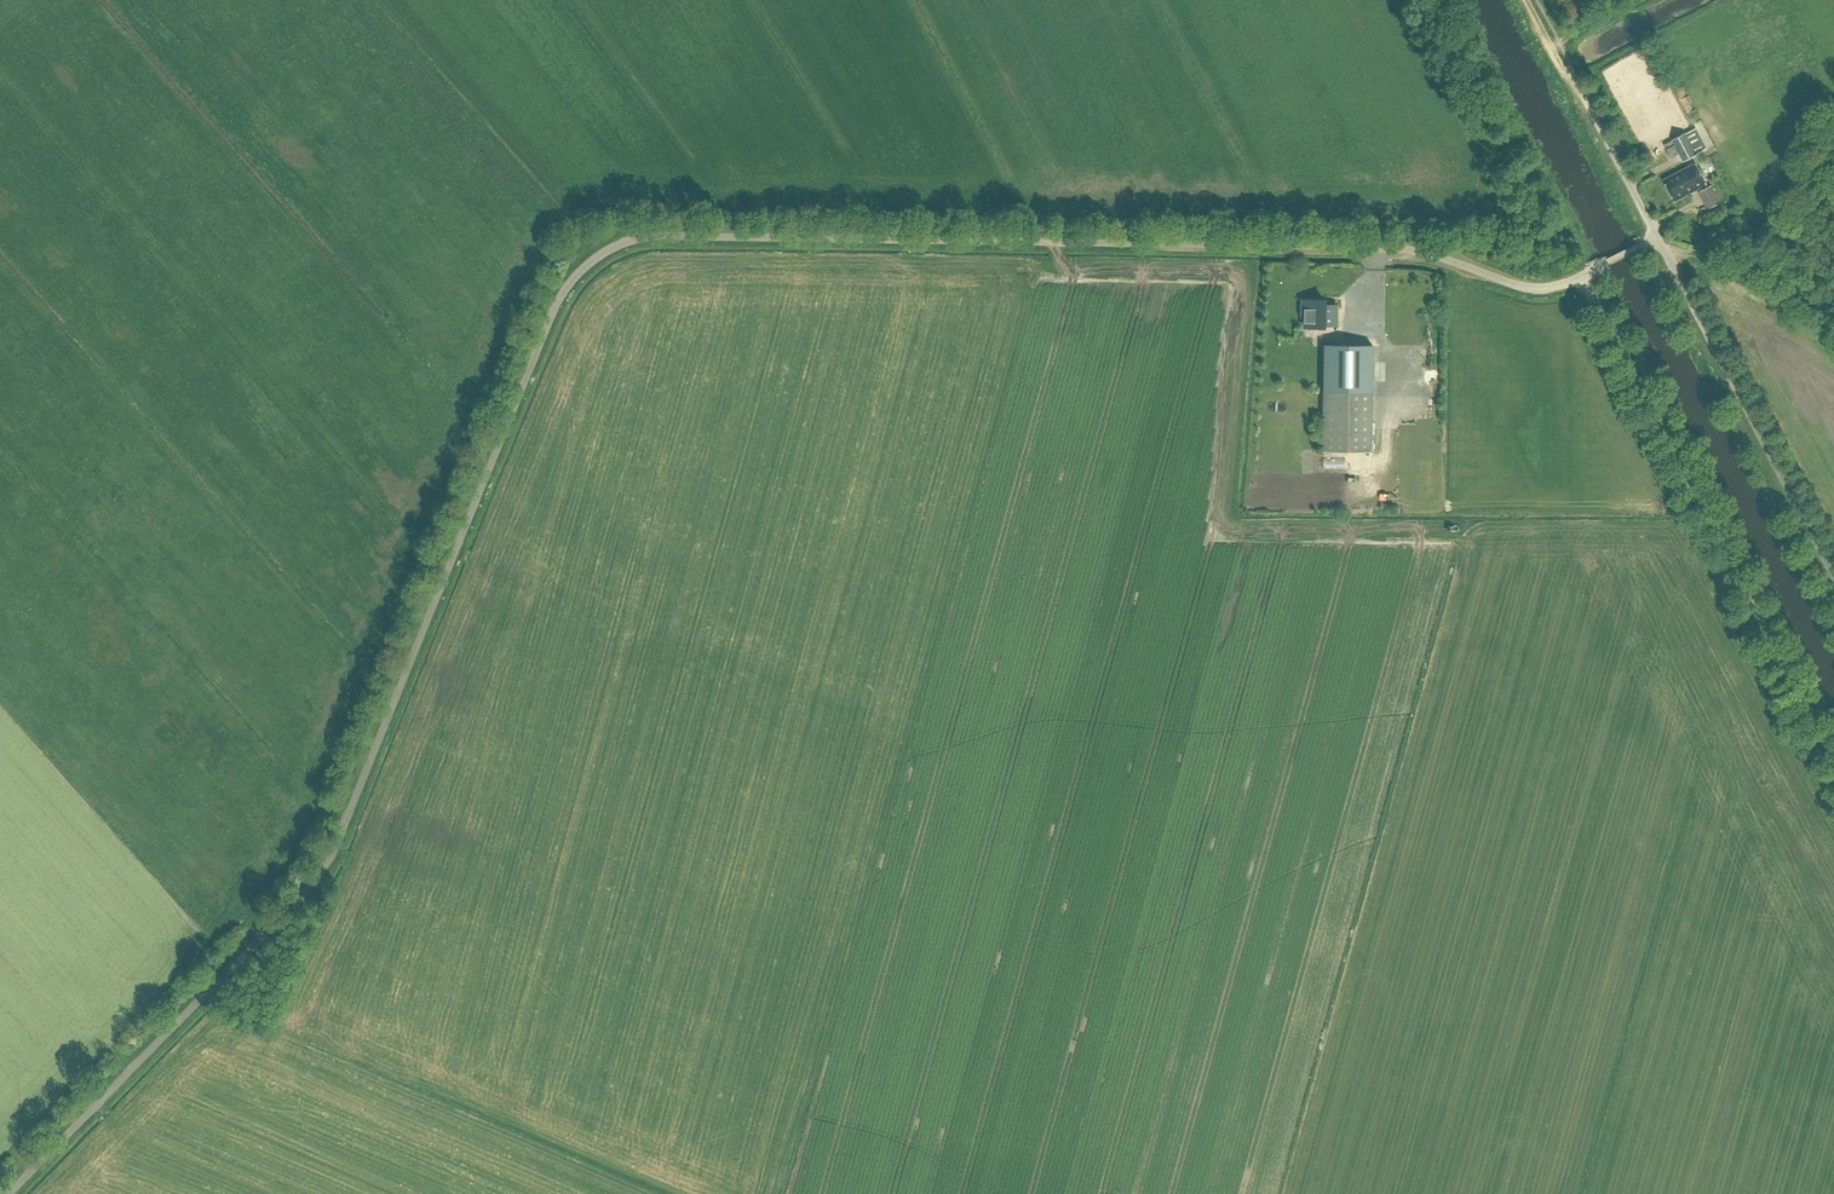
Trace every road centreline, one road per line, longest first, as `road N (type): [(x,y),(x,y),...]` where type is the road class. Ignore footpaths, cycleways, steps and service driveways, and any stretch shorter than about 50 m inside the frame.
road 1 (unclassified): [(7,1193),(327,863),(563,294),(615,246),(650,238),(1373,249),(1415,251),(1538,288),(1658,239)]
road 2 (track): [(1580,277),(1833,758)]
road 3 (unclassified): [(1833,578),(1658,239)]
road 4 (unclassified): [(1658,239),(1586,99)]

